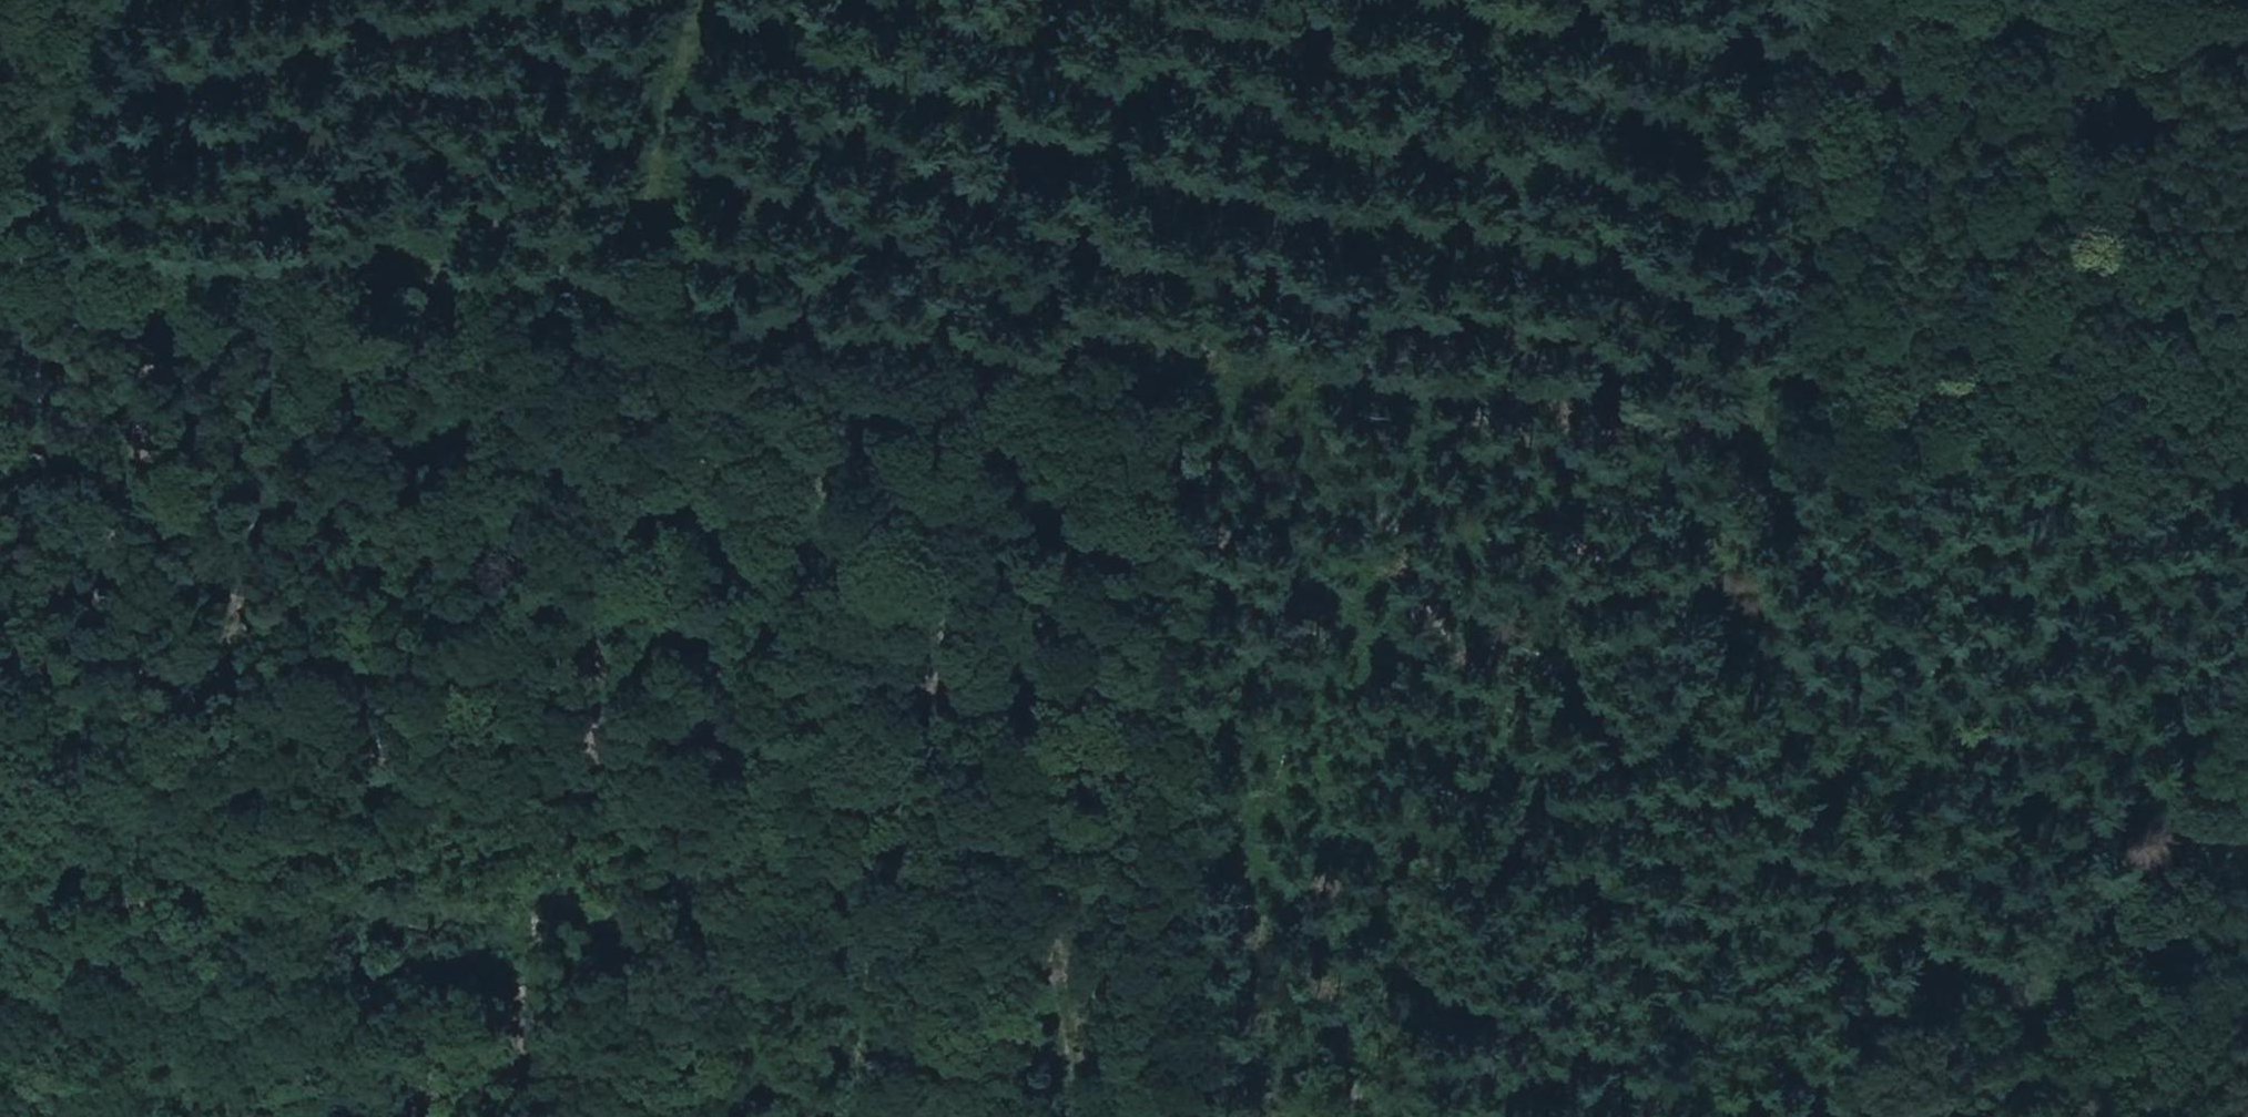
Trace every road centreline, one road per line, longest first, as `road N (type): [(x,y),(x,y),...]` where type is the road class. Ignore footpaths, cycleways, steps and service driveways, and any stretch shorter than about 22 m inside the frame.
road 1 (track): [(1807,1116),(1889,1023),(2115,868),(2208,746),(2247,610)]

